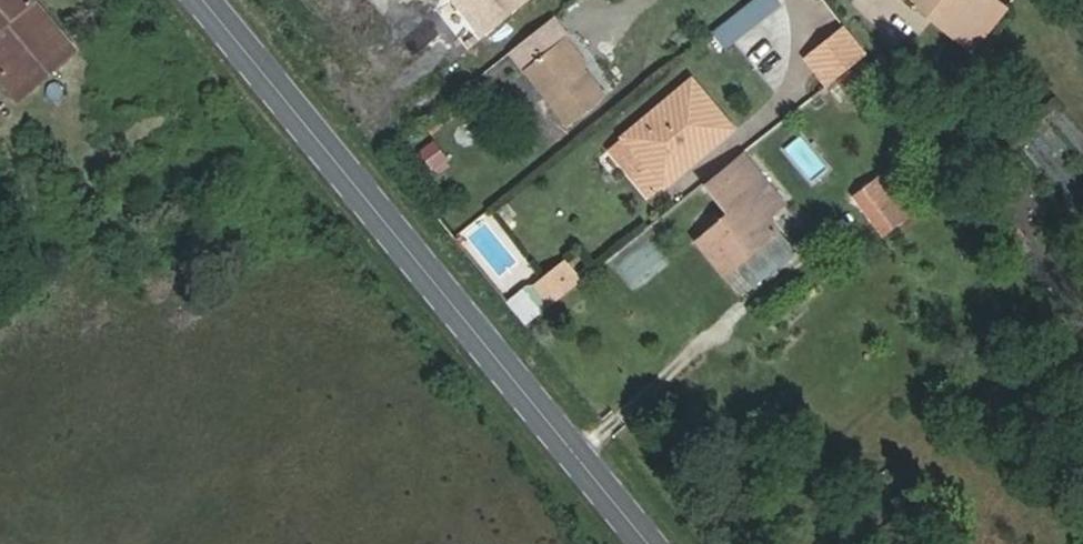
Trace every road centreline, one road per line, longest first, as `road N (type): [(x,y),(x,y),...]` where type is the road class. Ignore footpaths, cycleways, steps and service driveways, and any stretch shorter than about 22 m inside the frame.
road 1 (secondary): [(208,0),(664,543)]

